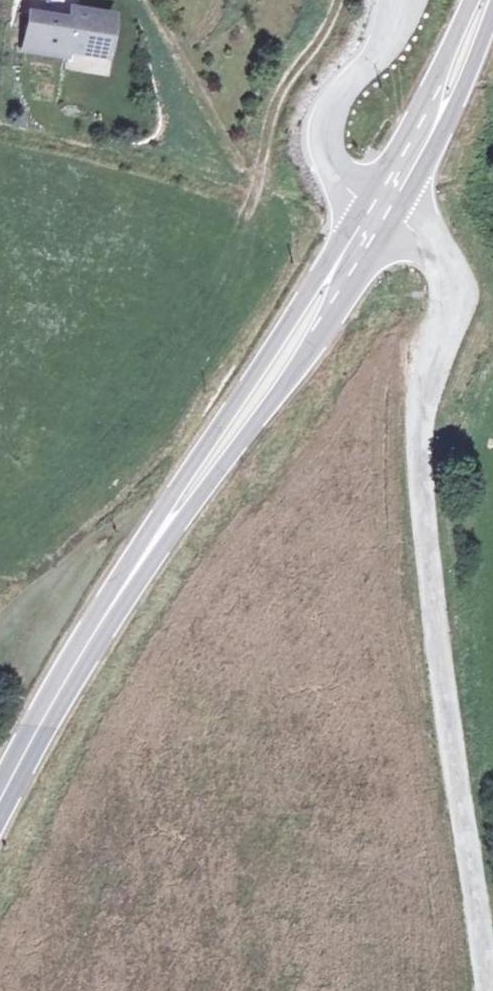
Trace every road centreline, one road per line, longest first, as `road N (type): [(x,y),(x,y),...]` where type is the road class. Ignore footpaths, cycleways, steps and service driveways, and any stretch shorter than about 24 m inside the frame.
road 1 (unclassified): [(378,217),(418,233),(453,261),(454,307),(423,420),(421,471),(489,990)]
road 2 (secondary): [(378,217),(77,675),(0,811)]
road 3 (residential): [(396,0),(384,46),(336,98),(323,141),(330,163),(378,217)]
road 4 (secondary): [(489,0),(452,86),(378,217)]
road 5 (track): [(340,0),(327,33),(282,96),(245,221)]

